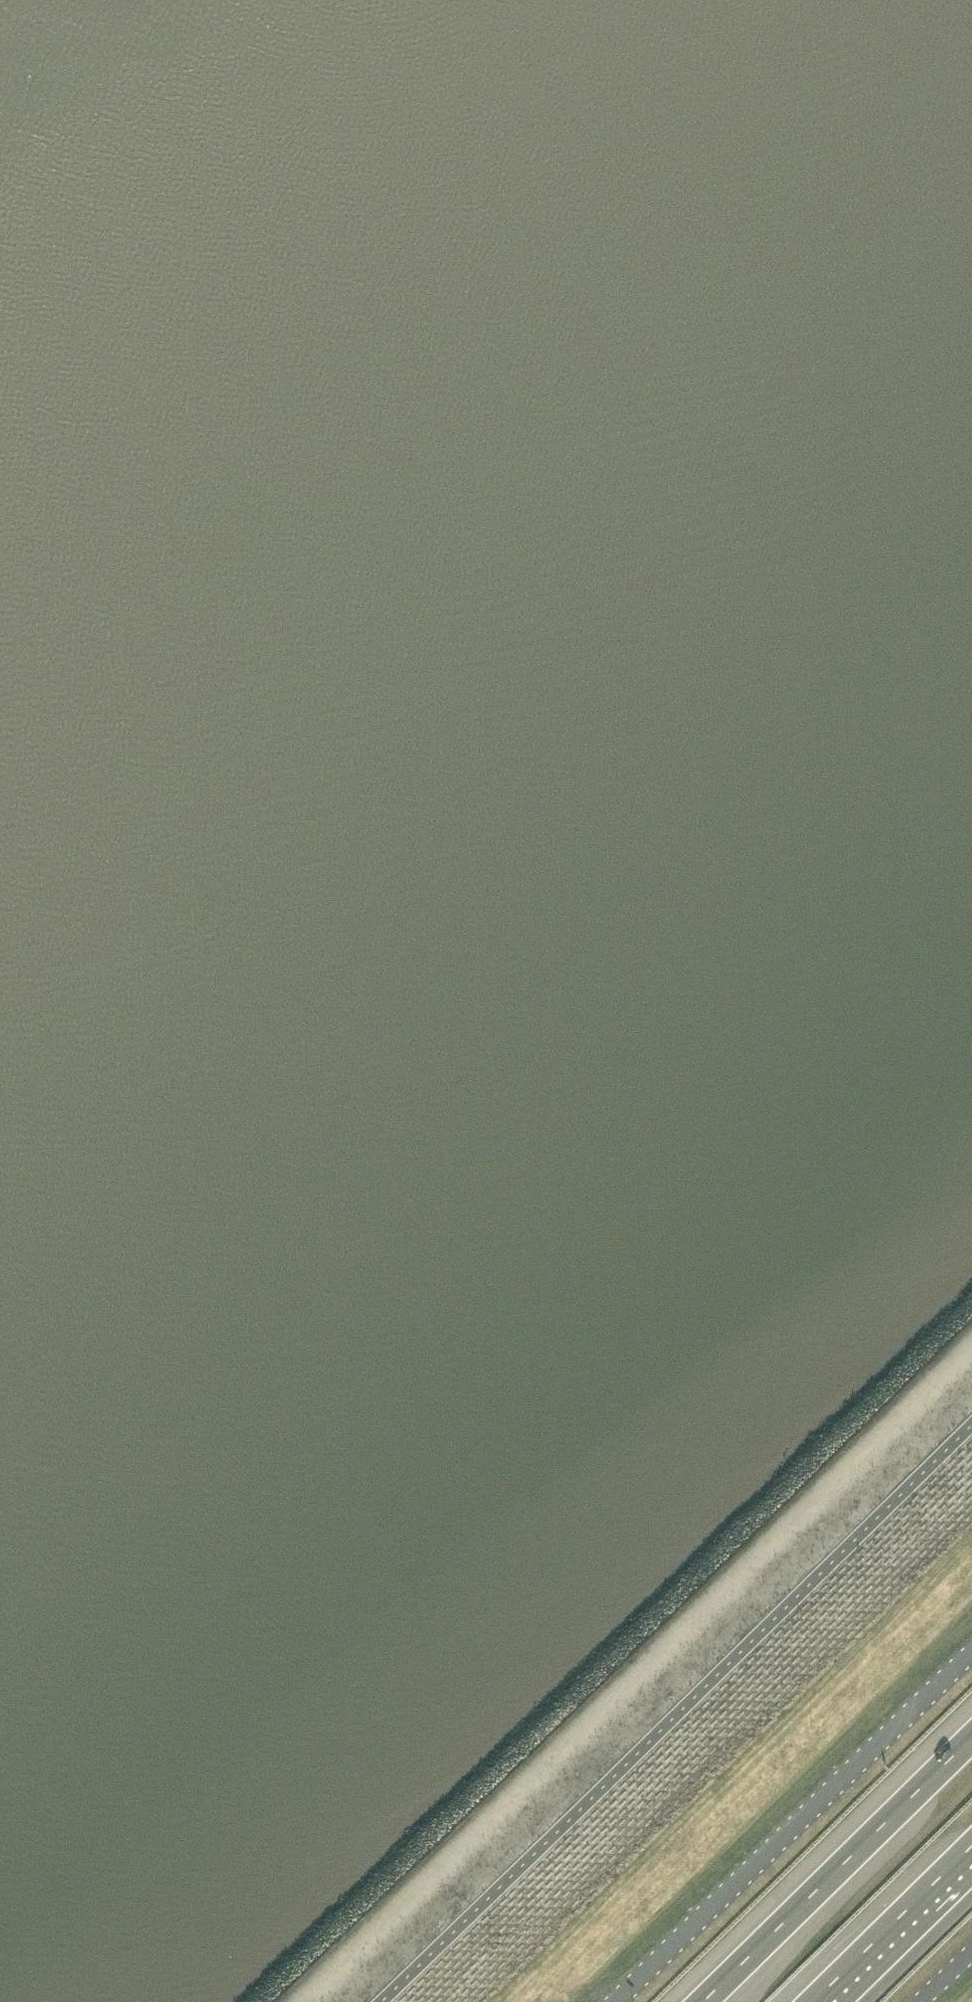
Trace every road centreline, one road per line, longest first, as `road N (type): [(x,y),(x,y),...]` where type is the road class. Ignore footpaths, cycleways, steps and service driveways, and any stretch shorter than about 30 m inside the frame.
road 1 (unclassified): [(611,2001),(971,1643)]
road 2 (motorway): [(971,1738),(703,2001)]
road 3 (motorway): [(818,2001),(971,1850)]

